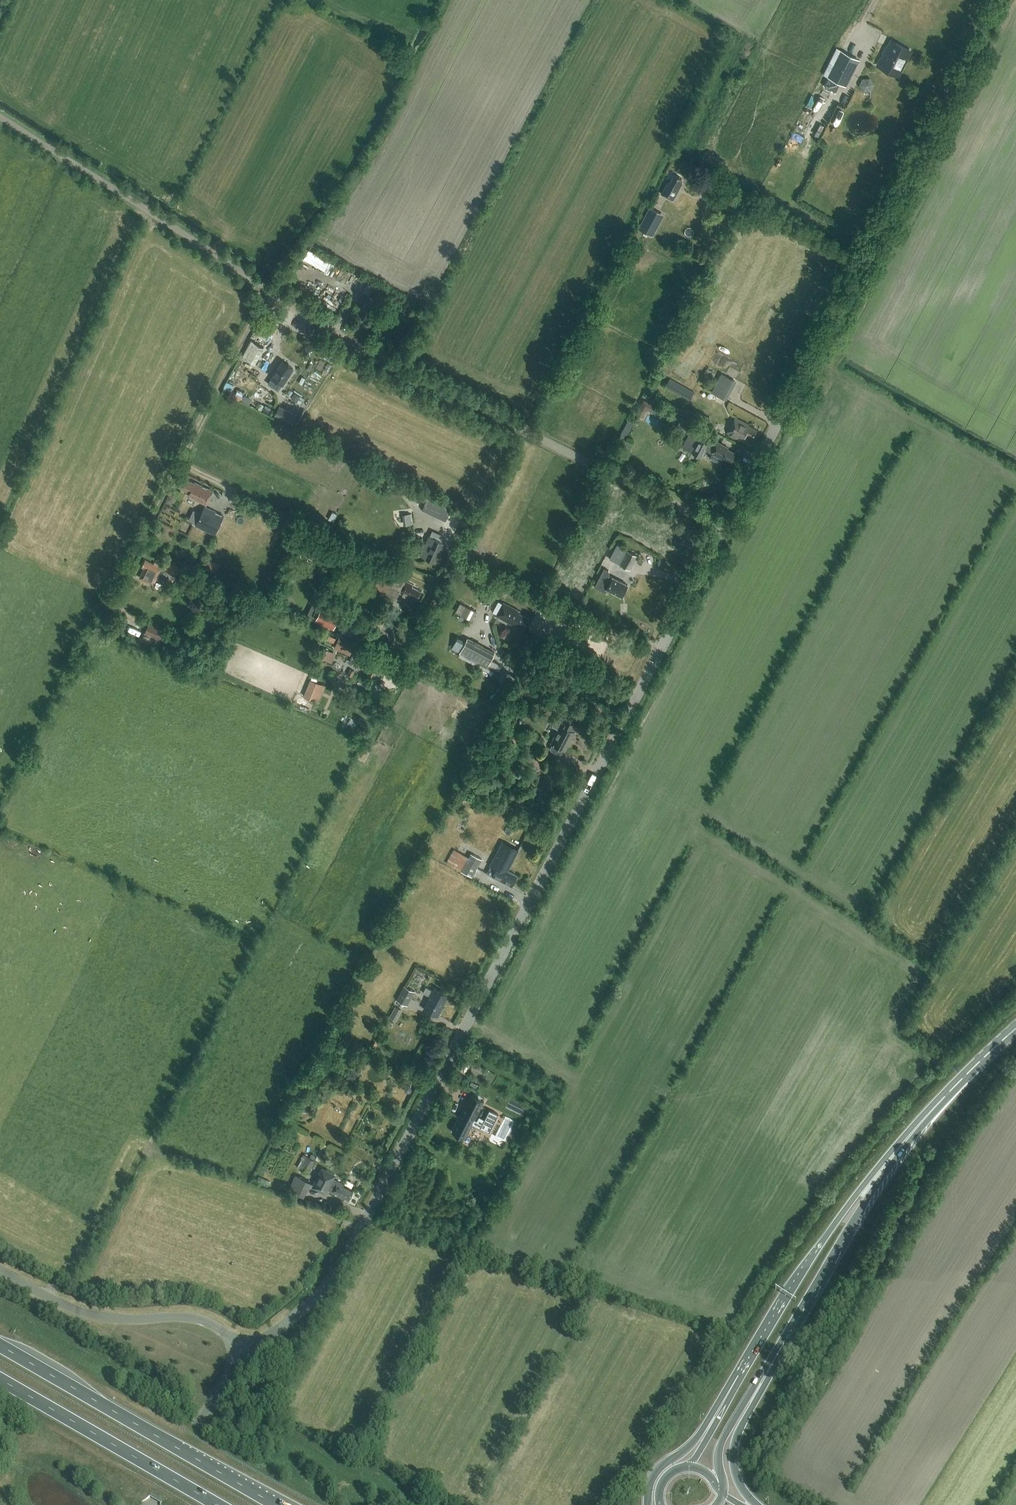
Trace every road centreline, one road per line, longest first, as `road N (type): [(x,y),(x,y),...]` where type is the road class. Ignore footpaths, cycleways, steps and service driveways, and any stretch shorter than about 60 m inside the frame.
road 1 (unclassified): [(251,1359),(337,1266),(371,1209),(1001,0)]
road 2 (track): [(723,530),(350,346),(0,117)]
road 3 (trunk): [(275,1504),(0,1346)]
road 4 (primary): [(886,1165),(802,1273),(724,1407)]
road 5 (track): [(270,292),(141,543)]
road 6 (unclassified): [(251,1359),(206,1320),(74,1312),(0,1272)]
road 7 (track): [(445,527),(453,561),(660,653)]
road 8 (primary): [(754,1389),(886,1165)]
road 9 (trunk): [(0,1379),(218,1504)]
road 10 (primary): [(886,1165),(1015,1028)]
road 11 (unclassified): [(152,1504),(199,1424),(251,1359)]
road 12 (track): [(862,269),(712,187)]
road 13 (track): [(453,561),(392,672)]
road 14 (trunk): [(752,1504),(734,1460),(754,1389)]

